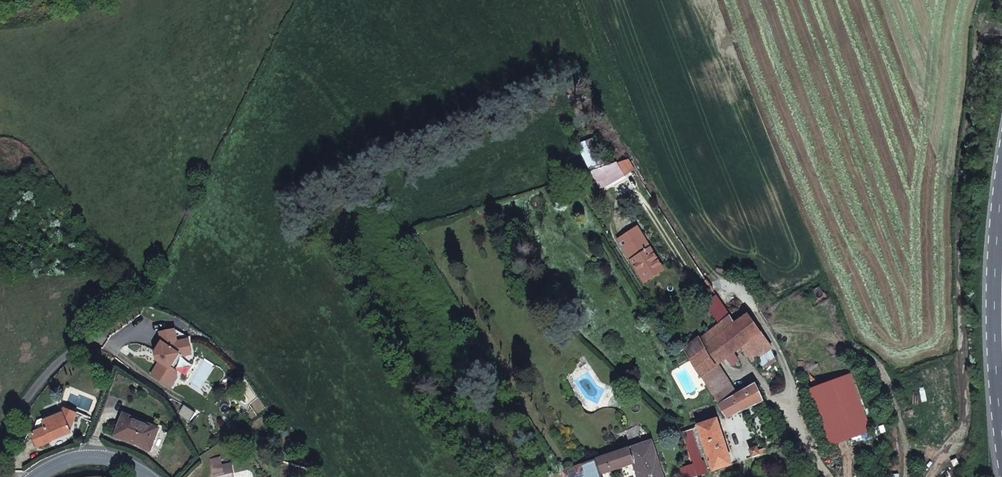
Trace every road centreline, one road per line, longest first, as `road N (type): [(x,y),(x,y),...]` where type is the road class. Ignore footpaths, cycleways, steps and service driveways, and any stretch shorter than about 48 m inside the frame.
road 1 (trunk): [(1001,213),(995,344),(1001,433)]
road 2 (tertiary): [(148,476),(126,462),(98,458),(71,459),(33,476)]

